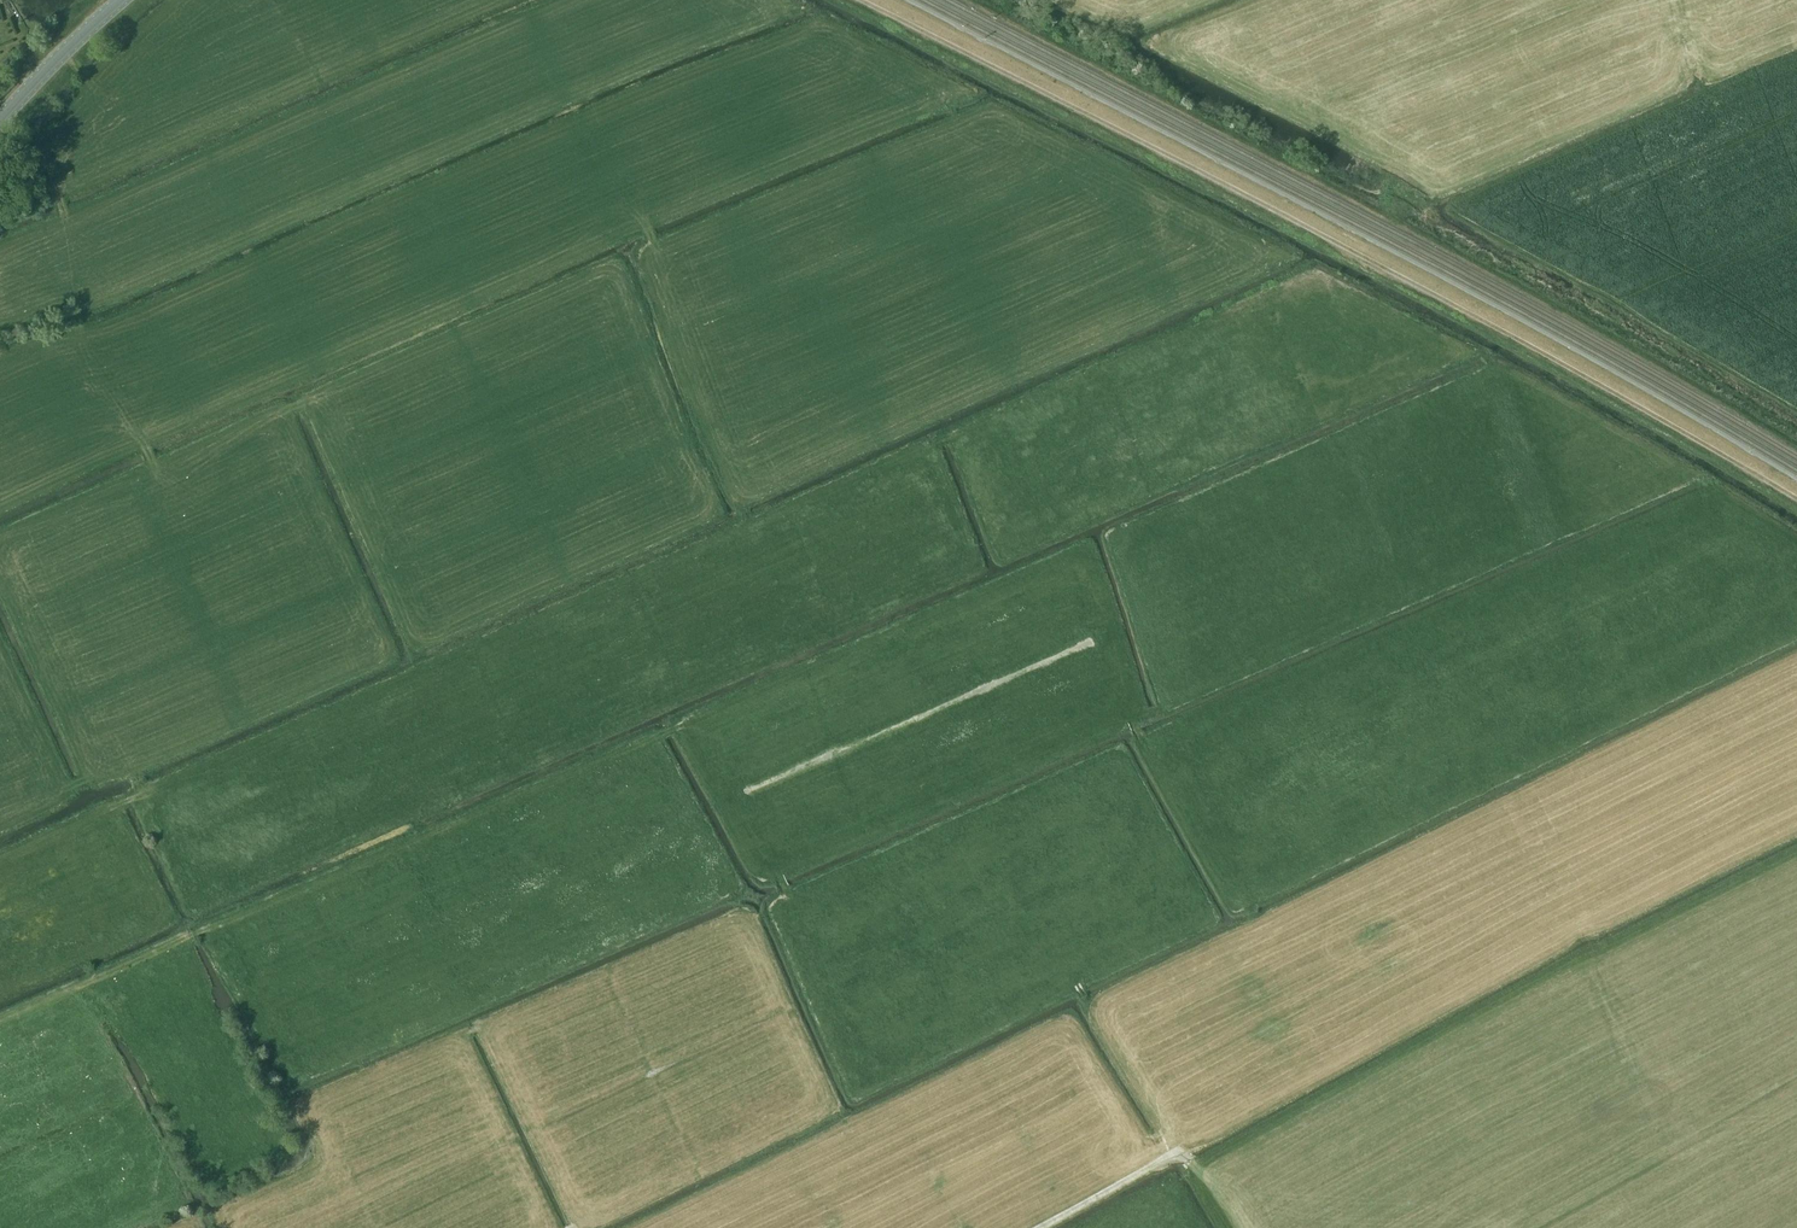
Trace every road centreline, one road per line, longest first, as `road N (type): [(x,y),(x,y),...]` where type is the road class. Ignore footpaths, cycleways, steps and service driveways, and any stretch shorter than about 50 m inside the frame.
road 1 (track): [(1796,499),(1607,387),(863,0)]
road 2 (secondary): [(0,122),(120,0)]

